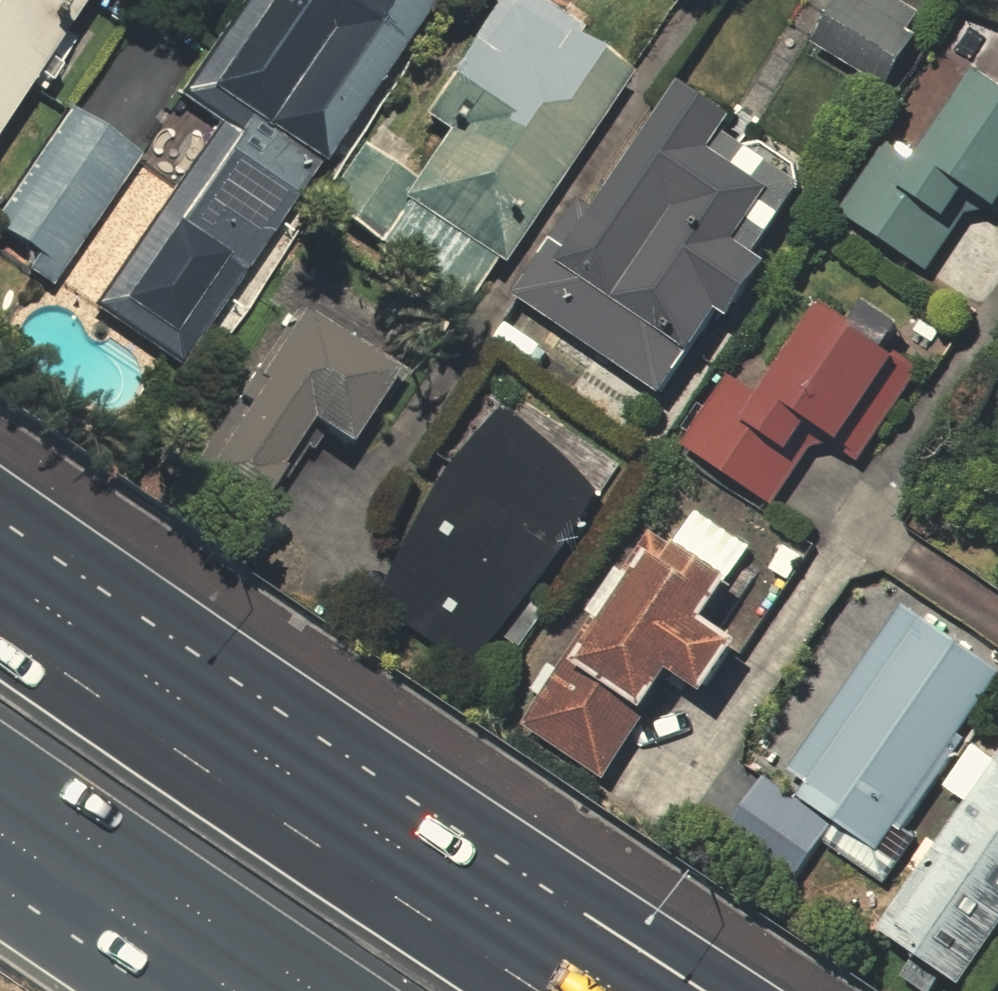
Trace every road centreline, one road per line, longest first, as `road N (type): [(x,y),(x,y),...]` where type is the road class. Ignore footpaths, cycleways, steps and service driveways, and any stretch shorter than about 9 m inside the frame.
road 1 (motorway): [(0,616),(546,990)]
road 2 (motorway): [(323,990),(0,769)]

